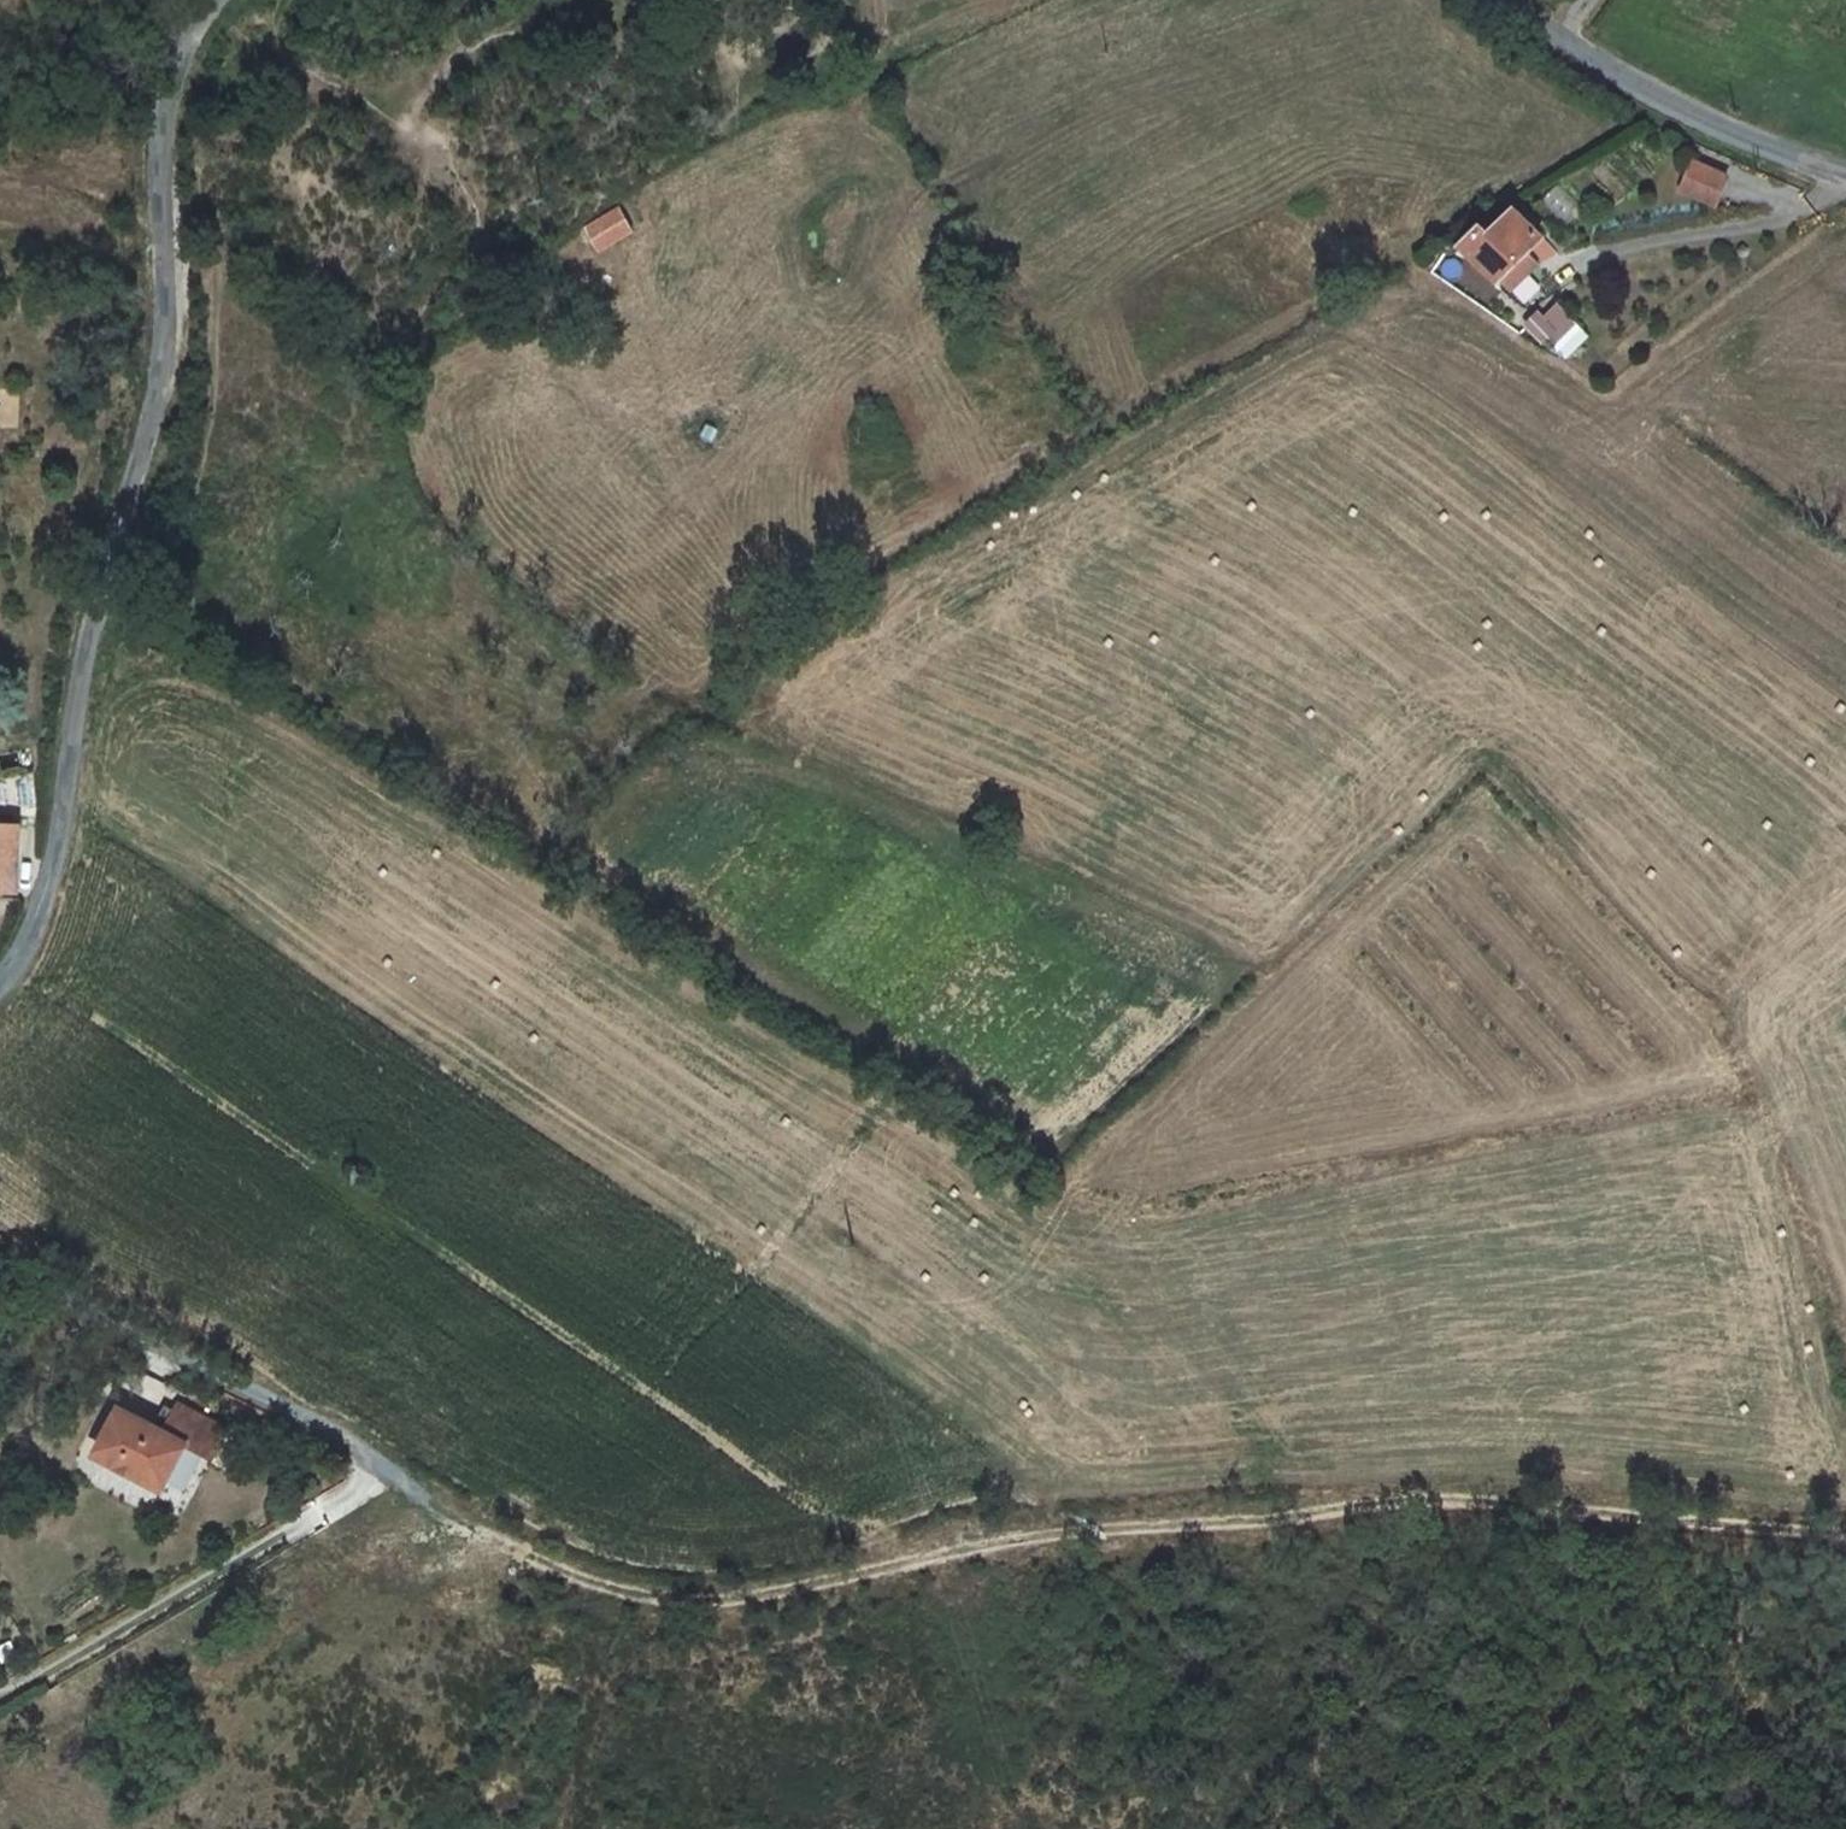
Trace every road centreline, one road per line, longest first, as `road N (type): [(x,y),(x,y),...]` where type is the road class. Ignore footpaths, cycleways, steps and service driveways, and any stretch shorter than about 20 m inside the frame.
road 1 (track): [(413,1492),(483,1541),(637,1603),(780,1596),(960,1536),(1466,1509),(1845,1527)]
road 2 (unclassified): [(219,0),(186,46),(166,116),(165,343),(102,592),(54,874),(34,936),(0,990)]
road 3 (unclassified): [(0,1243),(29,1269),(380,1462),(413,1492)]
road 4 (unclassified): [(1506,0),(1704,128),(1845,170)]

